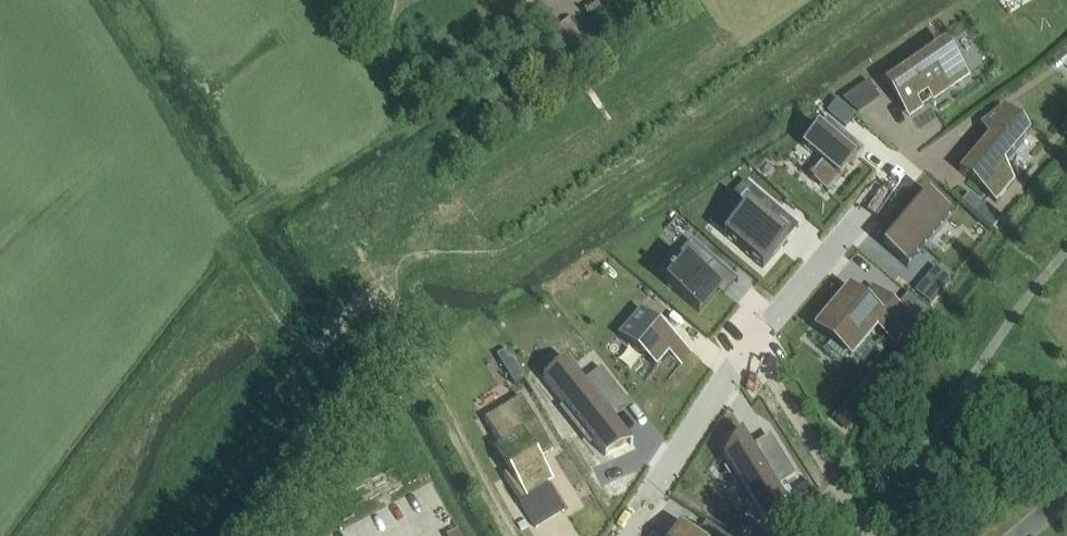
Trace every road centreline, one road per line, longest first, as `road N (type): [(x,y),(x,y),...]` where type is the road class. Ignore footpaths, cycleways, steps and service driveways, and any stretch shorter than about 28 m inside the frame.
road 1 (residential): [(624,535),(752,348),(887,185)]

